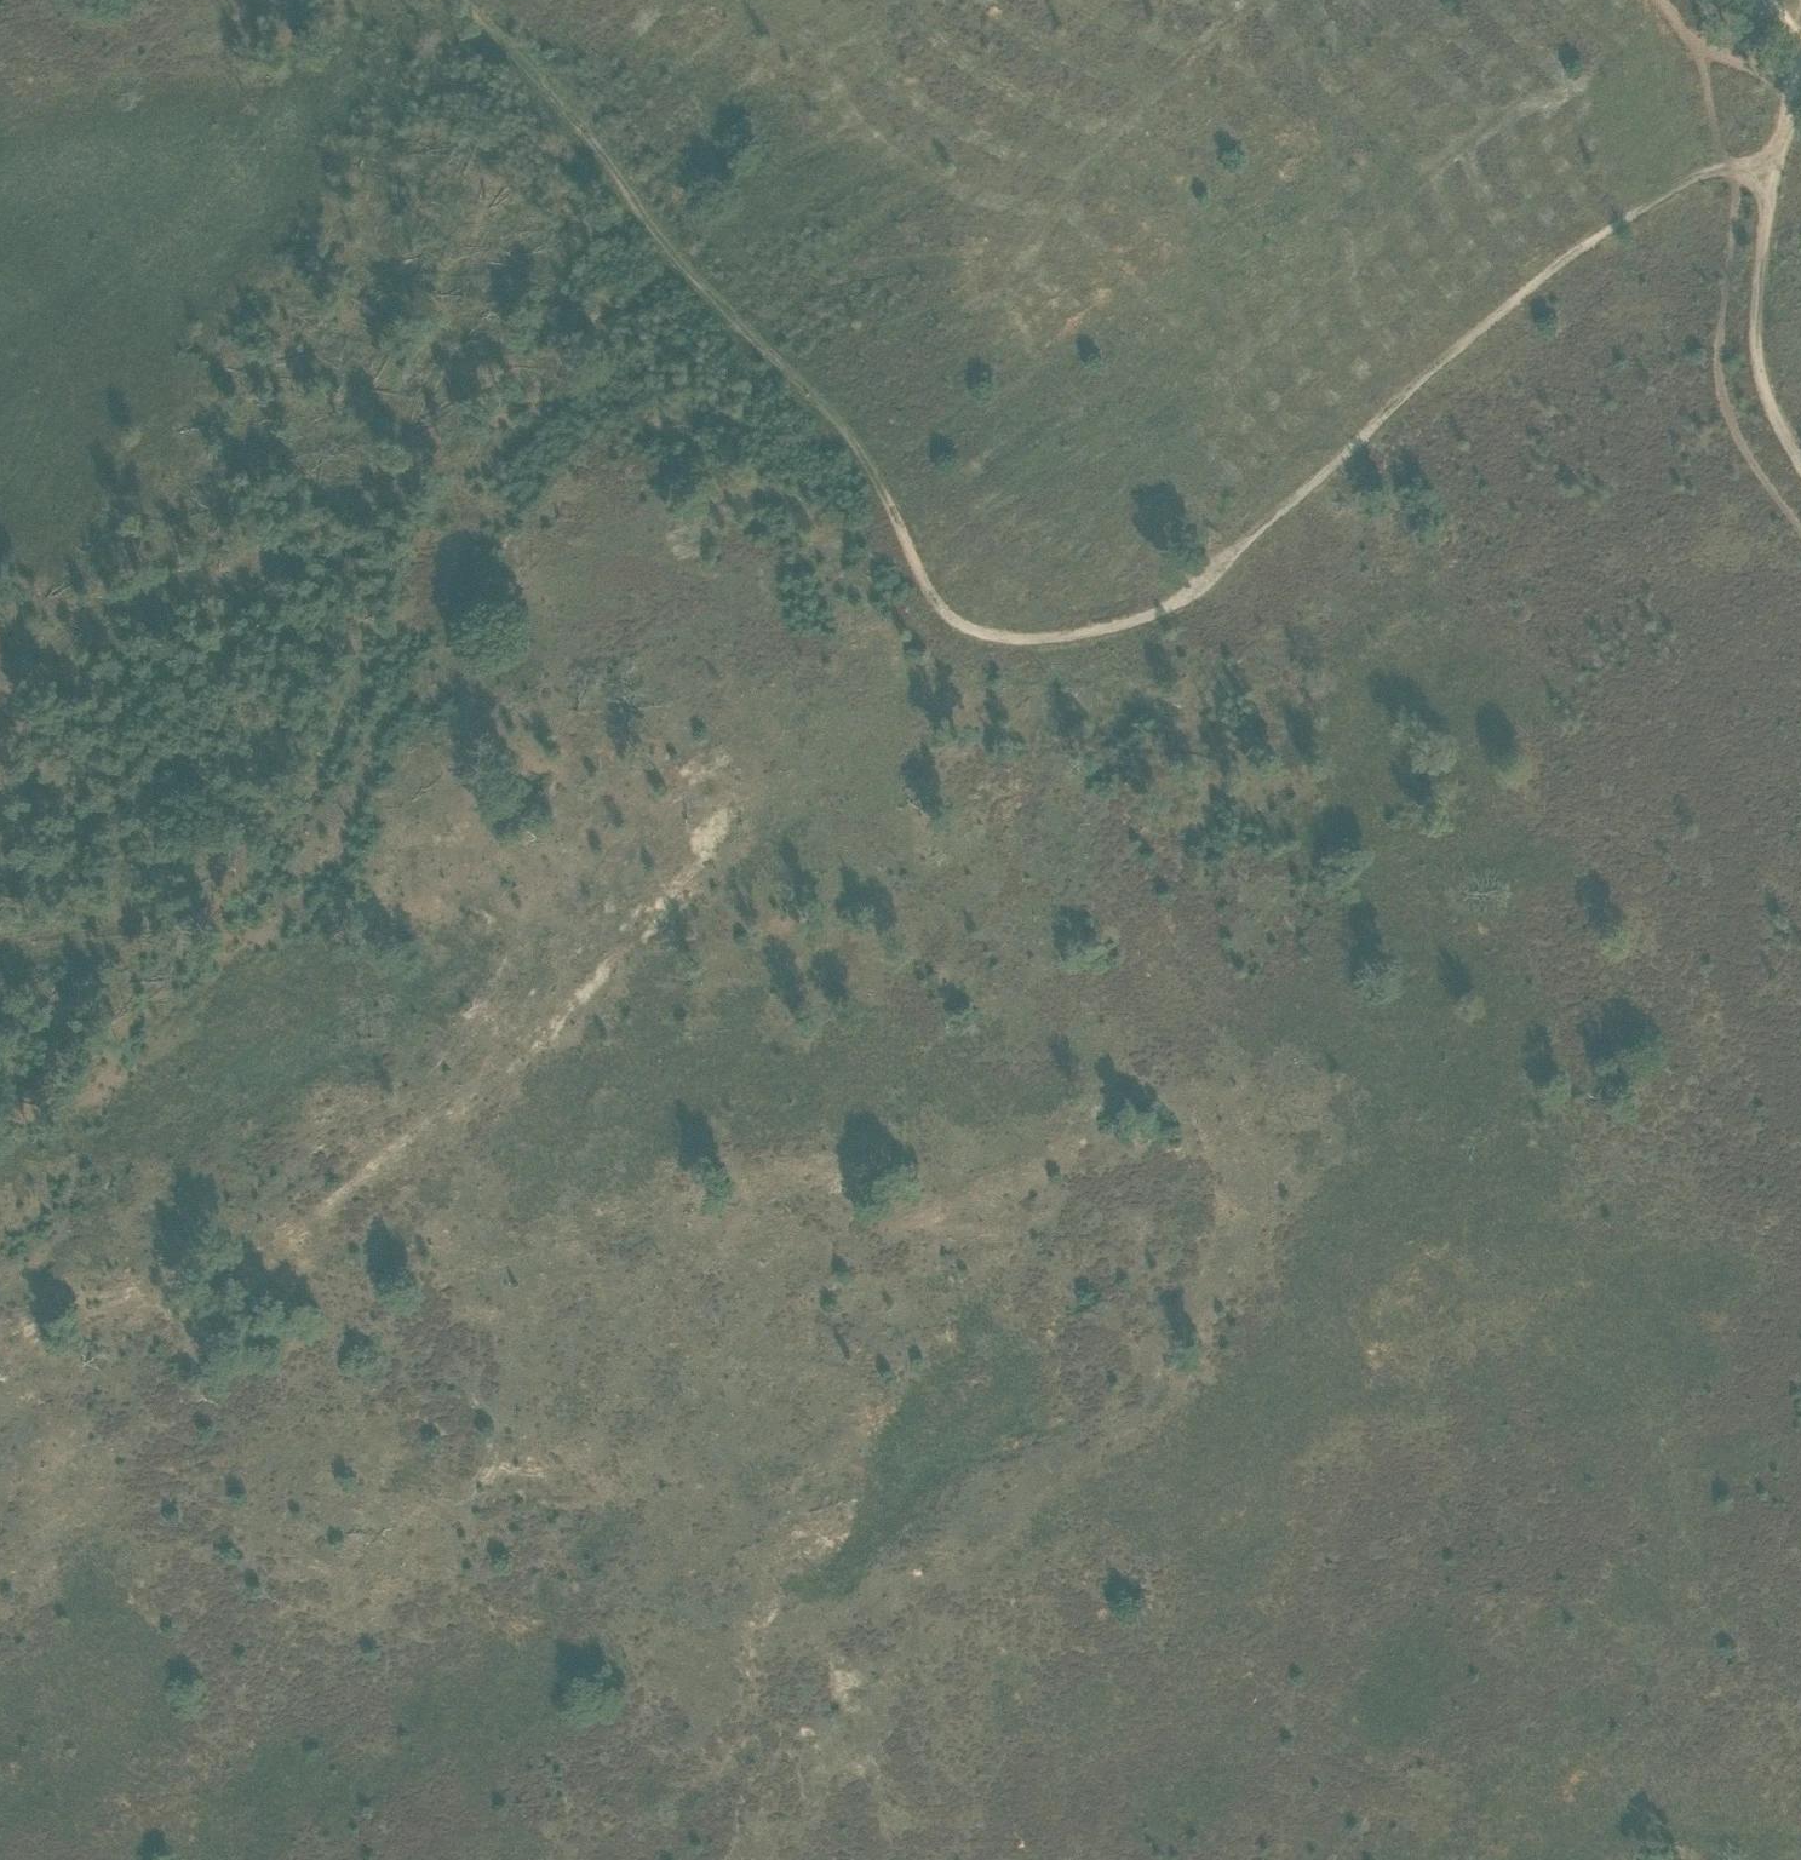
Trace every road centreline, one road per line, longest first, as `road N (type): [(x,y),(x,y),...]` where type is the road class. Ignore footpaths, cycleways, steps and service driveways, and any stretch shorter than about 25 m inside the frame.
road 1 (track): [(1775,166),(1728,167),(1676,188),(1572,253),(1463,343),(1196,595),(1130,623),(1008,643),(967,631),(928,595),(871,470),(836,422),(737,331),(575,126),(449,0)]
road 2 (track): [(1800,465),(1761,382),(1755,332),(1775,166)]
road 3 (track): [(1775,166),(1796,47)]

